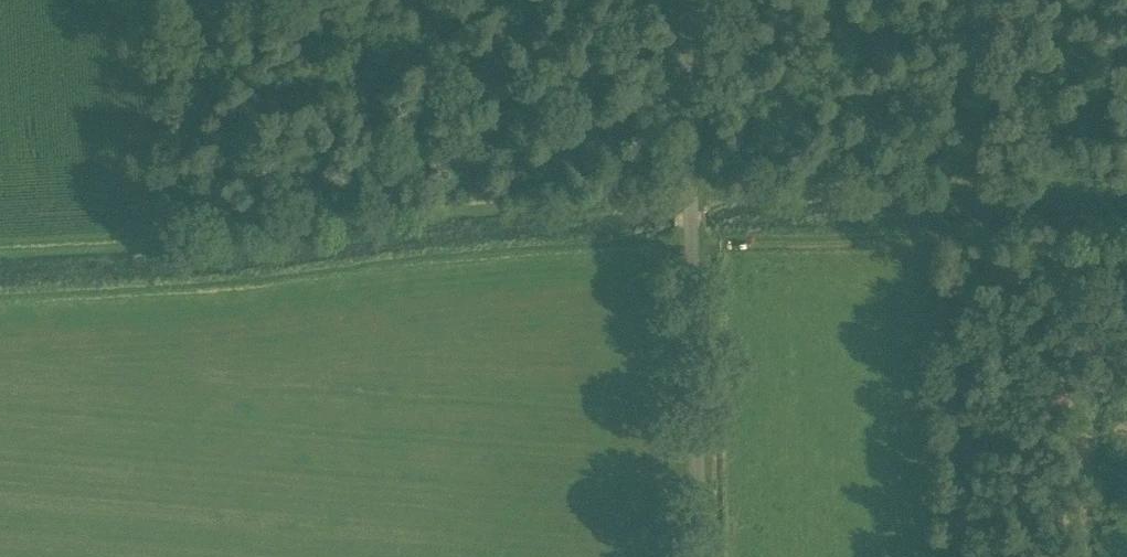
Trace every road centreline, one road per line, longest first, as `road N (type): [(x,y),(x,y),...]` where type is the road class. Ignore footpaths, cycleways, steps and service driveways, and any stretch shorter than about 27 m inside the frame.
road 1 (unclassified): [(699,556),(685,0)]

